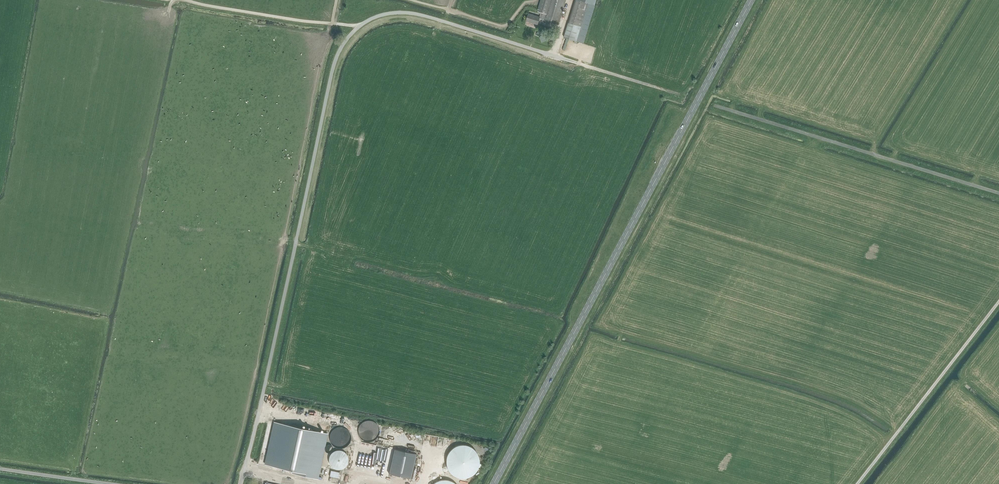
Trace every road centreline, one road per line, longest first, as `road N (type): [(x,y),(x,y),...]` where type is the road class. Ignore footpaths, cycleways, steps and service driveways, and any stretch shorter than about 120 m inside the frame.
road 1 (unclassified): [(241,483),(331,76),(349,36),(375,17),(413,14),(577,63)]
road 2 (primary): [(751,0),(493,483)]
road 3 (track): [(715,106),(998,193)]
road 4 (track): [(857,483),(998,301)]
road 5 (track): [(357,28),(187,0)]

